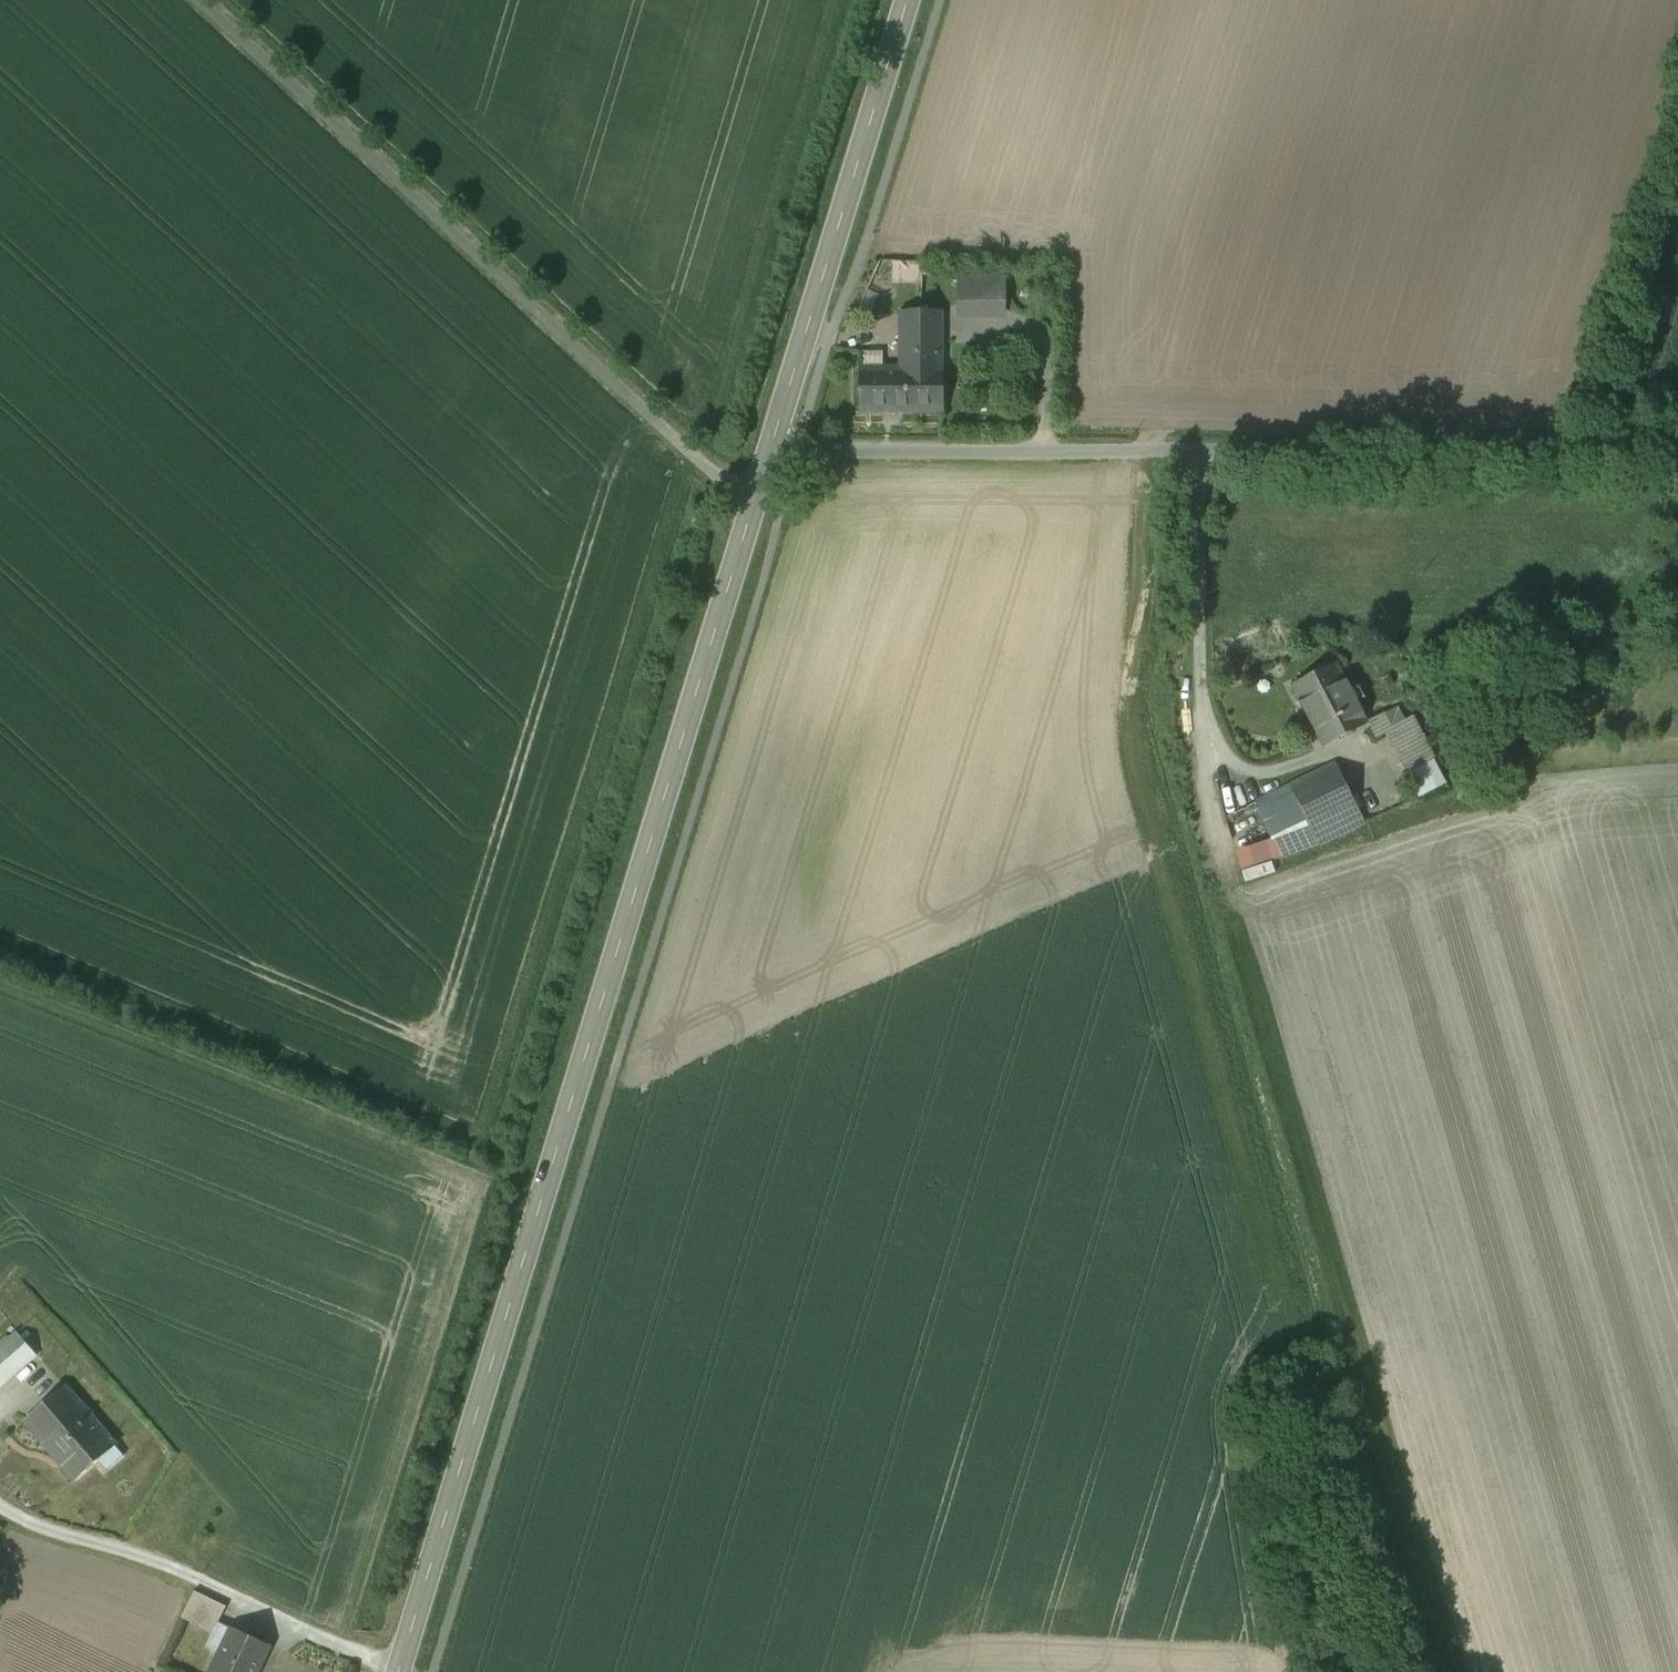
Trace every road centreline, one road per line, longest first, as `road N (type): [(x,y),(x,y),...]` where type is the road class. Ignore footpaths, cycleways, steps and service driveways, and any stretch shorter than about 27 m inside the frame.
road 1 (tertiary): [(774,455),(400,1671)]
road 2 (unclassified): [(774,455),(1677,446)]
road 3 (tertiary): [(909,0),(774,455)]

